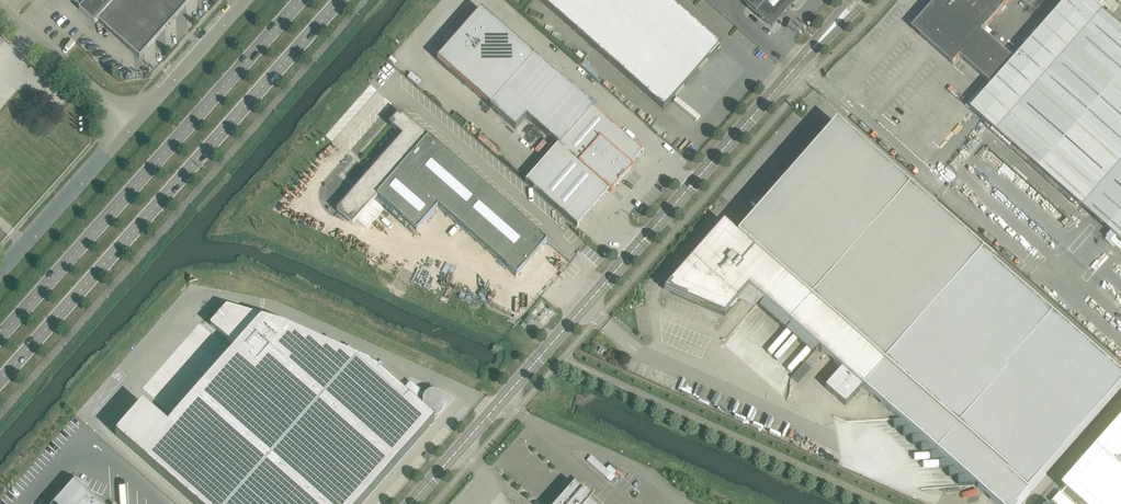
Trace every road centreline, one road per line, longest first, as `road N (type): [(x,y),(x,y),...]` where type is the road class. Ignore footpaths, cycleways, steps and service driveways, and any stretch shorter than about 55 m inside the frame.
road 1 (unclassified): [(835,25),(411,503)]
road 2 (secondary): [(0,380),(340,0)]
road 3 (secondary): [(302,0),(0,336)]
road 4 (unclassified): [(0,271),(130,124)]
road 5 (unclassified): [(130,124),(0,8)]
road 6 (unclassified): [(130,124),(242,0)]

